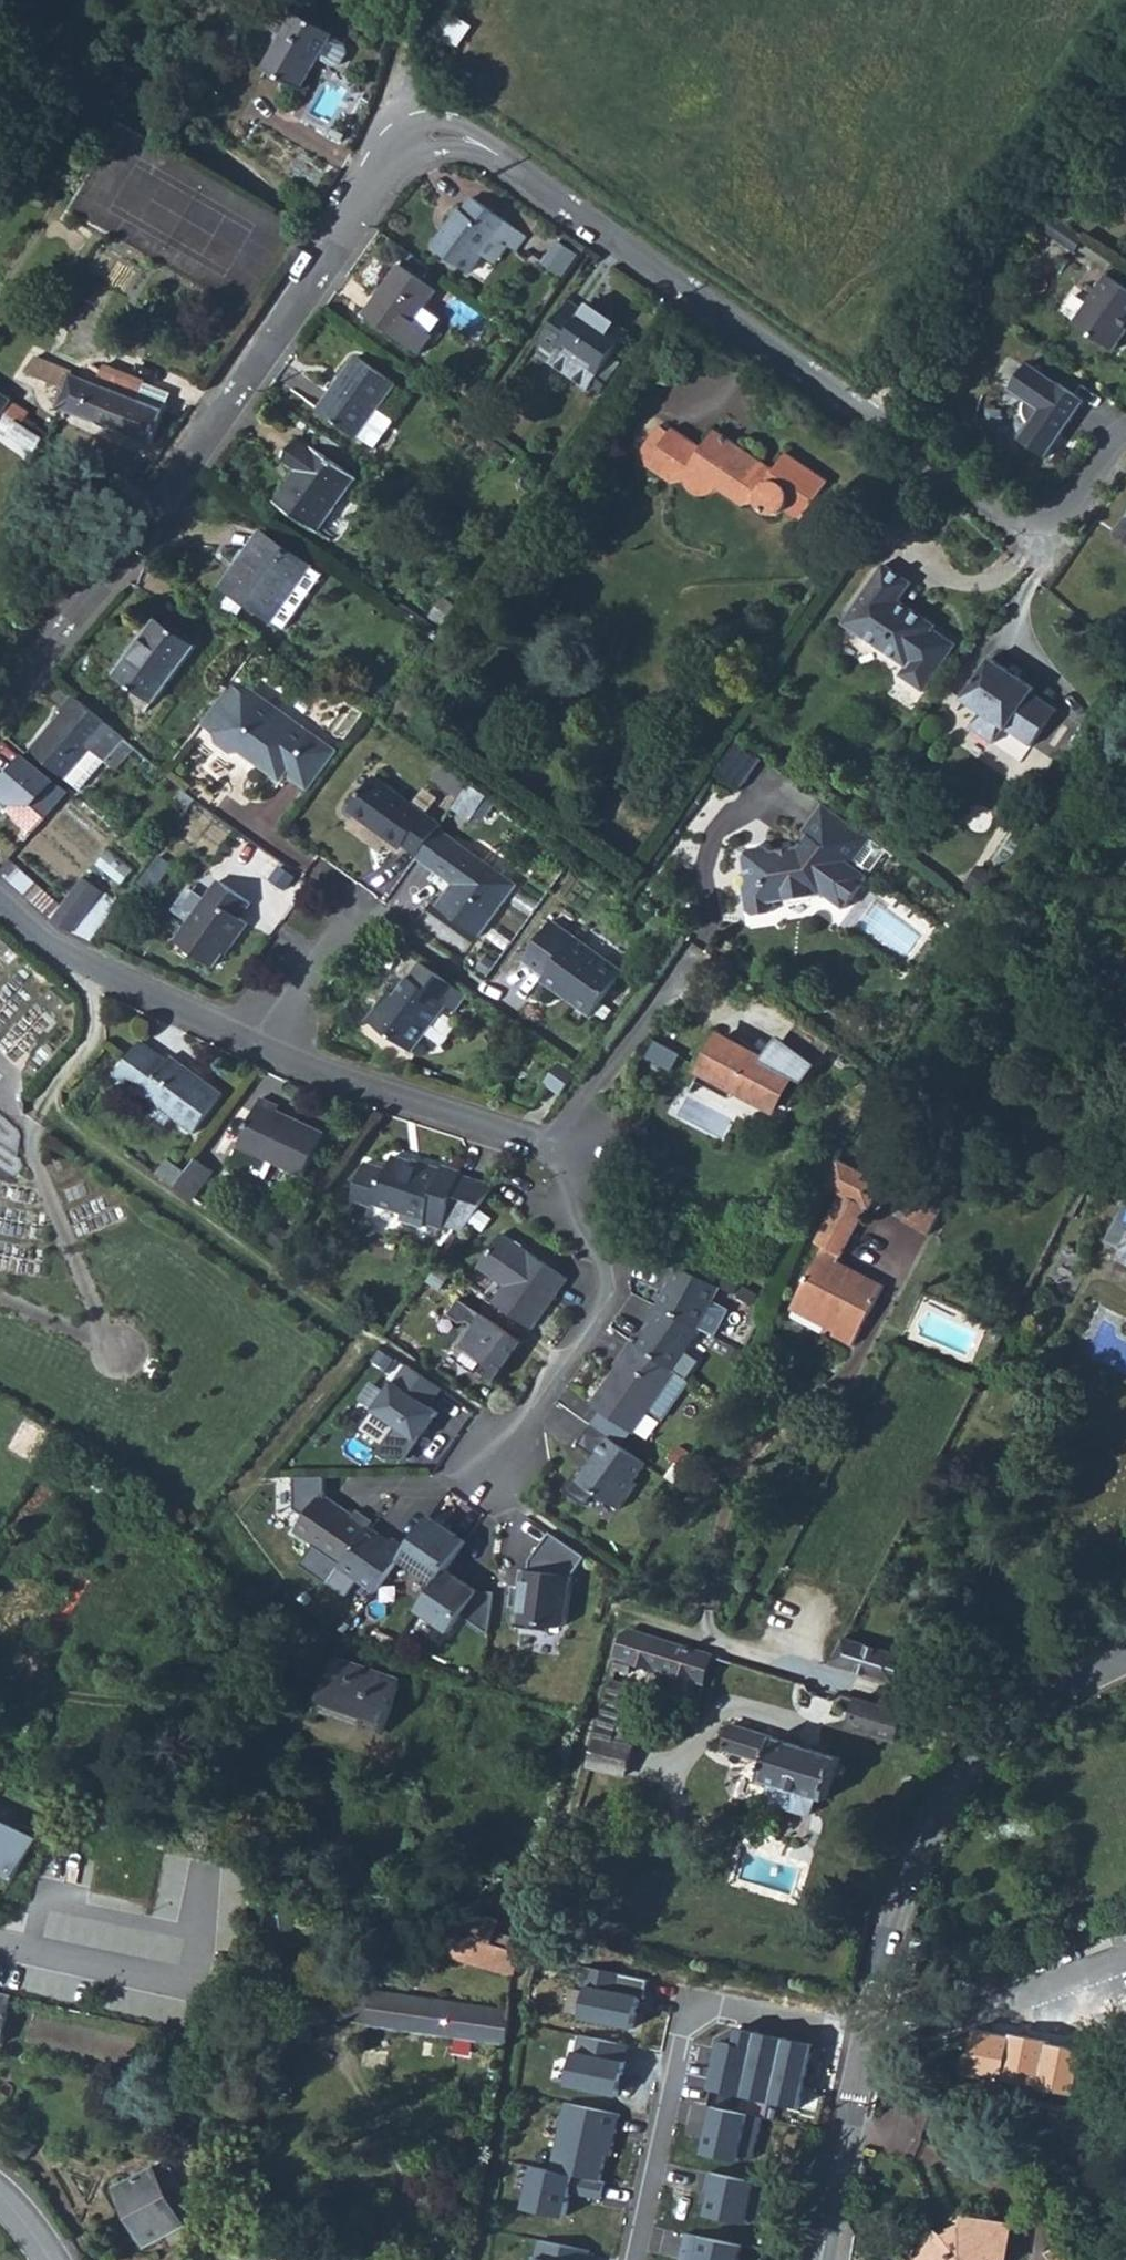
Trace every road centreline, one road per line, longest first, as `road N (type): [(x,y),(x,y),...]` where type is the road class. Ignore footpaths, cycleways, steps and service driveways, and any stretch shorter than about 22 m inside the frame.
road 1 (residential): [(1125,435),(1071,513),(1041,526),(1011,521),(470,141),(419,139)]
road 2 (residential): [(0,697),(184,467),(390,154),(419,139)]
road 3 (tertiary): [(868,2044),(899,1907),(940,1799),(996,1738),(1056,1696),(1125,1664)]
road 4 (residential): [(633,2259),(677,2021),(703,2009),(868,2044)]
road 5 (residential): [(481,1481),(604,1283),(595,1220),(558,1135)]
road 6 (residential): [(252,1049),(532,1136),(558,1135)]
road 7 (residential): [(0,897),(100,972),(252,1049)]
road 8 (residential): [(1125,1962),(921,2033),(868,2044)]
road 9 (residential): [(558,1135),(694,956)]
road 10 (tertiary): [(824,2235),(868,2044)]
road 11 (residential): [(252,1049),(360,907)]

